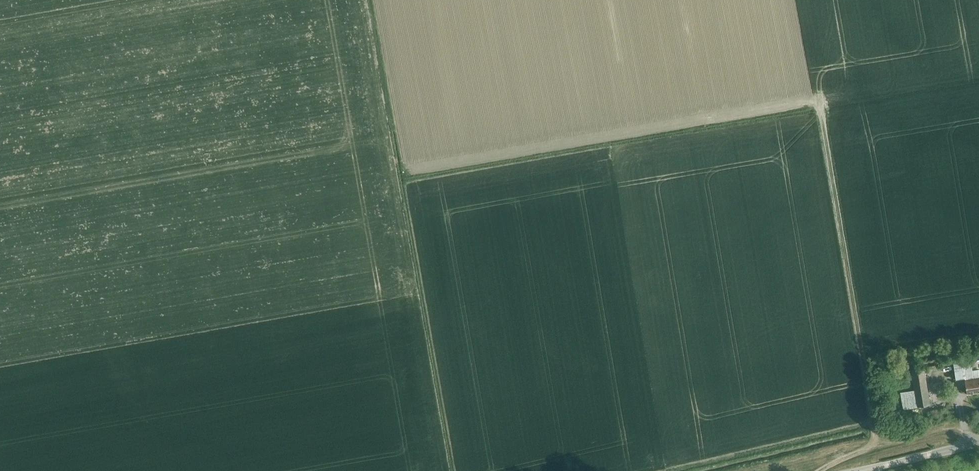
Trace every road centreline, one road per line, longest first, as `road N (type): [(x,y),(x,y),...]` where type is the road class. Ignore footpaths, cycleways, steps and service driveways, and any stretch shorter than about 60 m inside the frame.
road 1 (tertiary): [(853,470),(978,441)]

